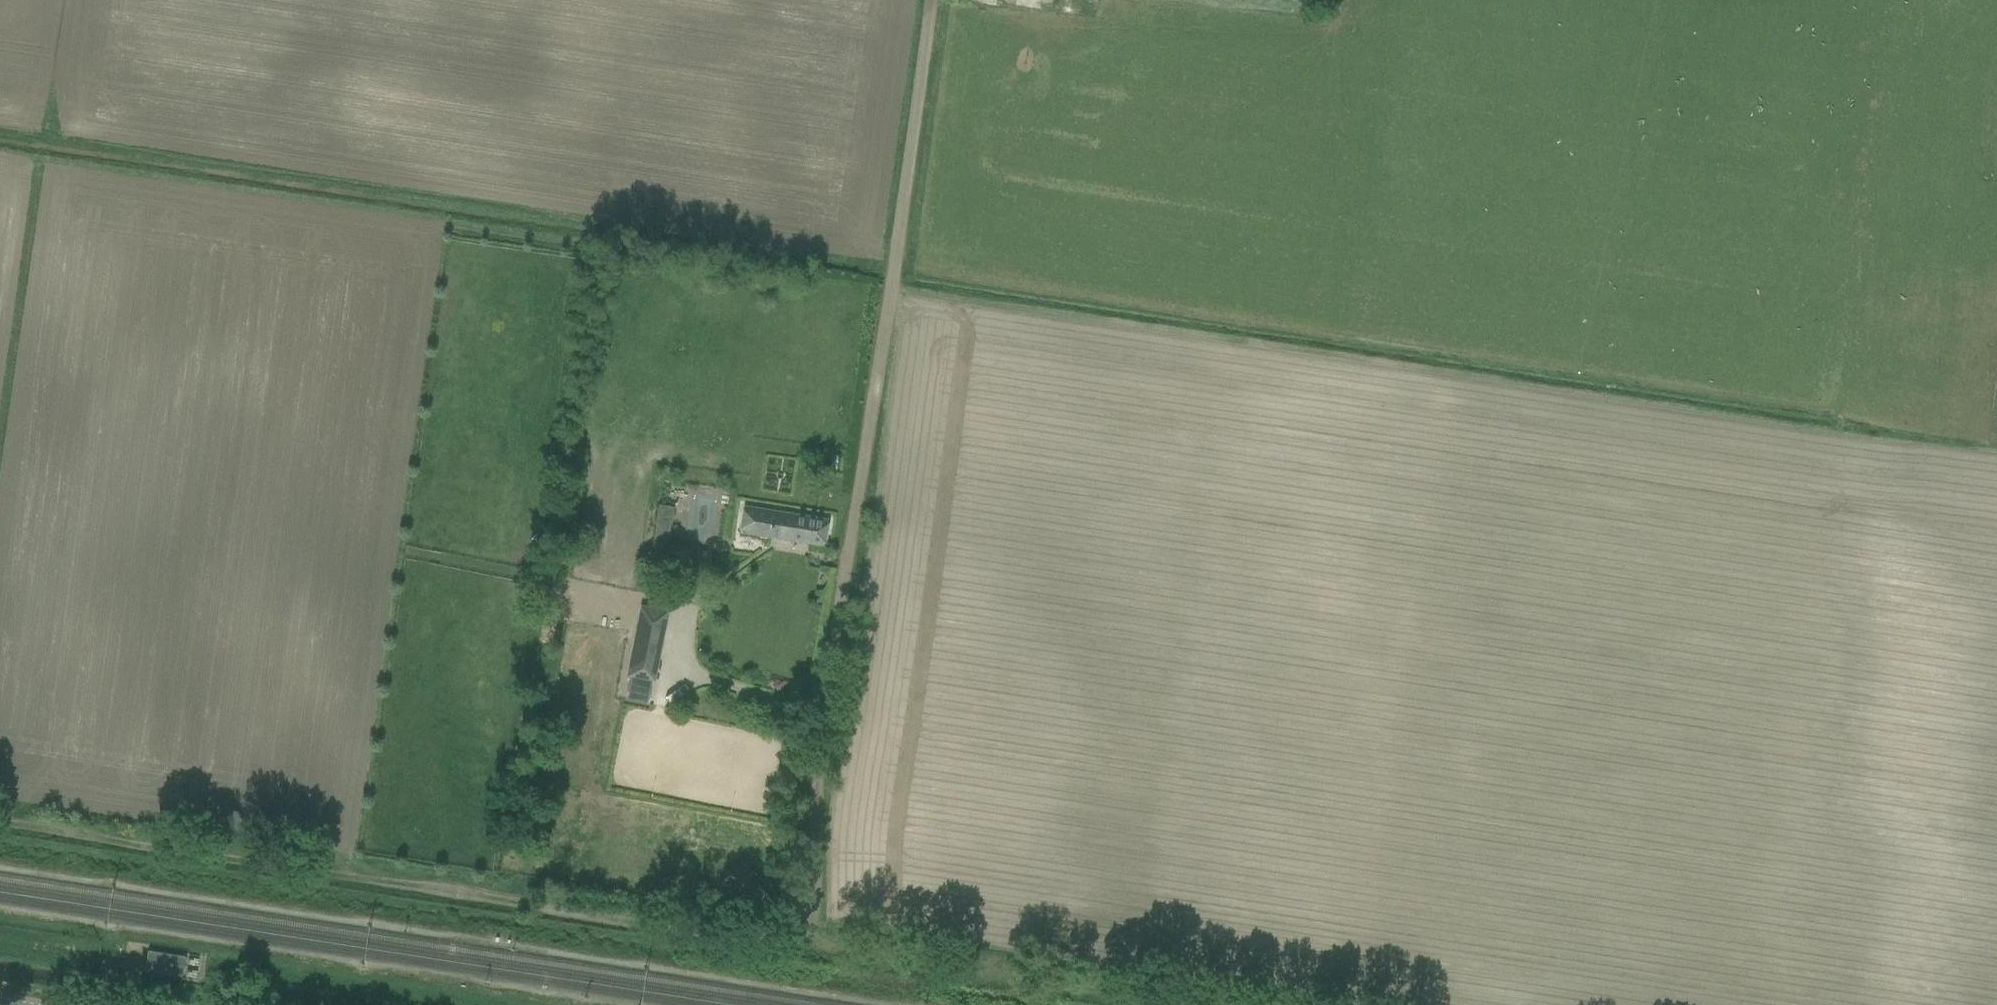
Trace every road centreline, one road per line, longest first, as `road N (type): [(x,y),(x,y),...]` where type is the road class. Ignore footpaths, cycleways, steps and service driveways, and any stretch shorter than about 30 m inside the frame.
road 1 (track): [(0,831),(1153,1004)]
road 2 (unclassified): [(808,955),(941,0)]

